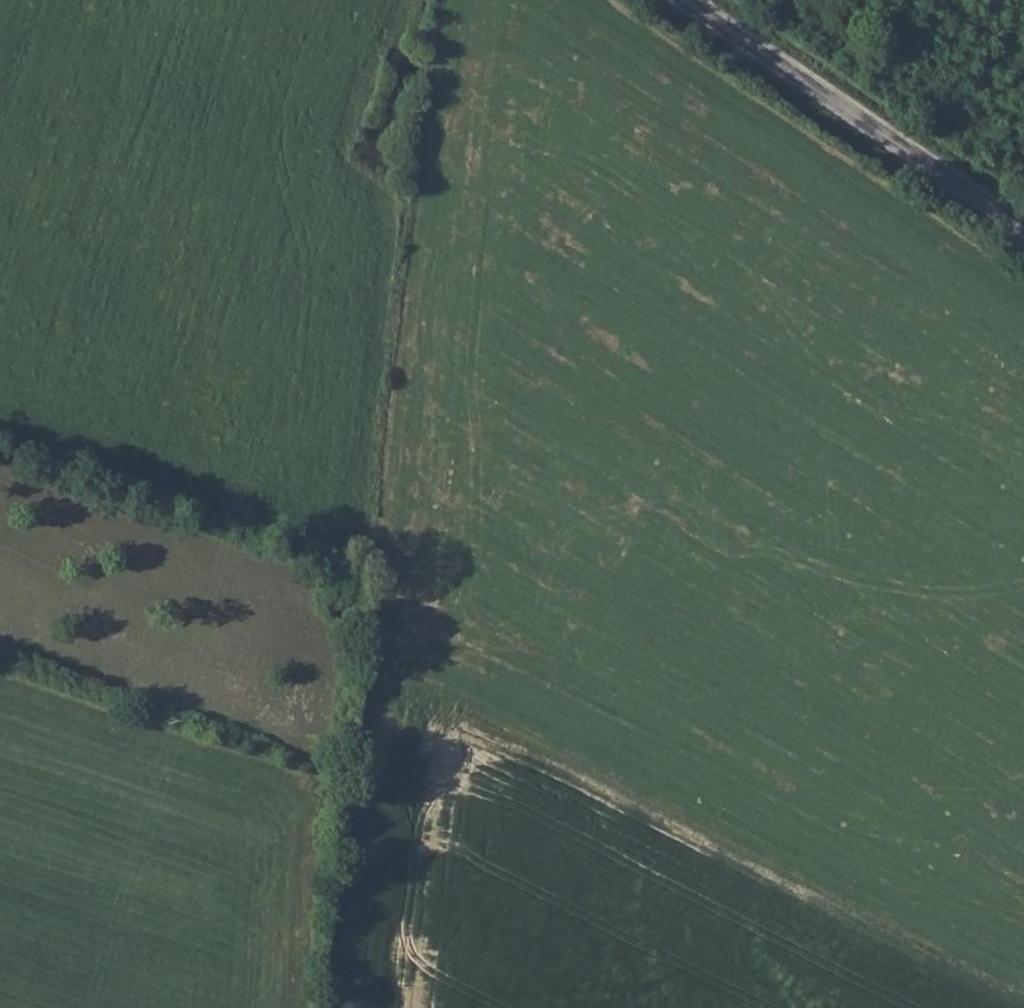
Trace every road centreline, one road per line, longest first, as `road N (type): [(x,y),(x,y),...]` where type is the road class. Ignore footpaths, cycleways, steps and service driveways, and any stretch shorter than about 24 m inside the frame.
road 1 (unclassified): [(1023,225),(686,0)]

